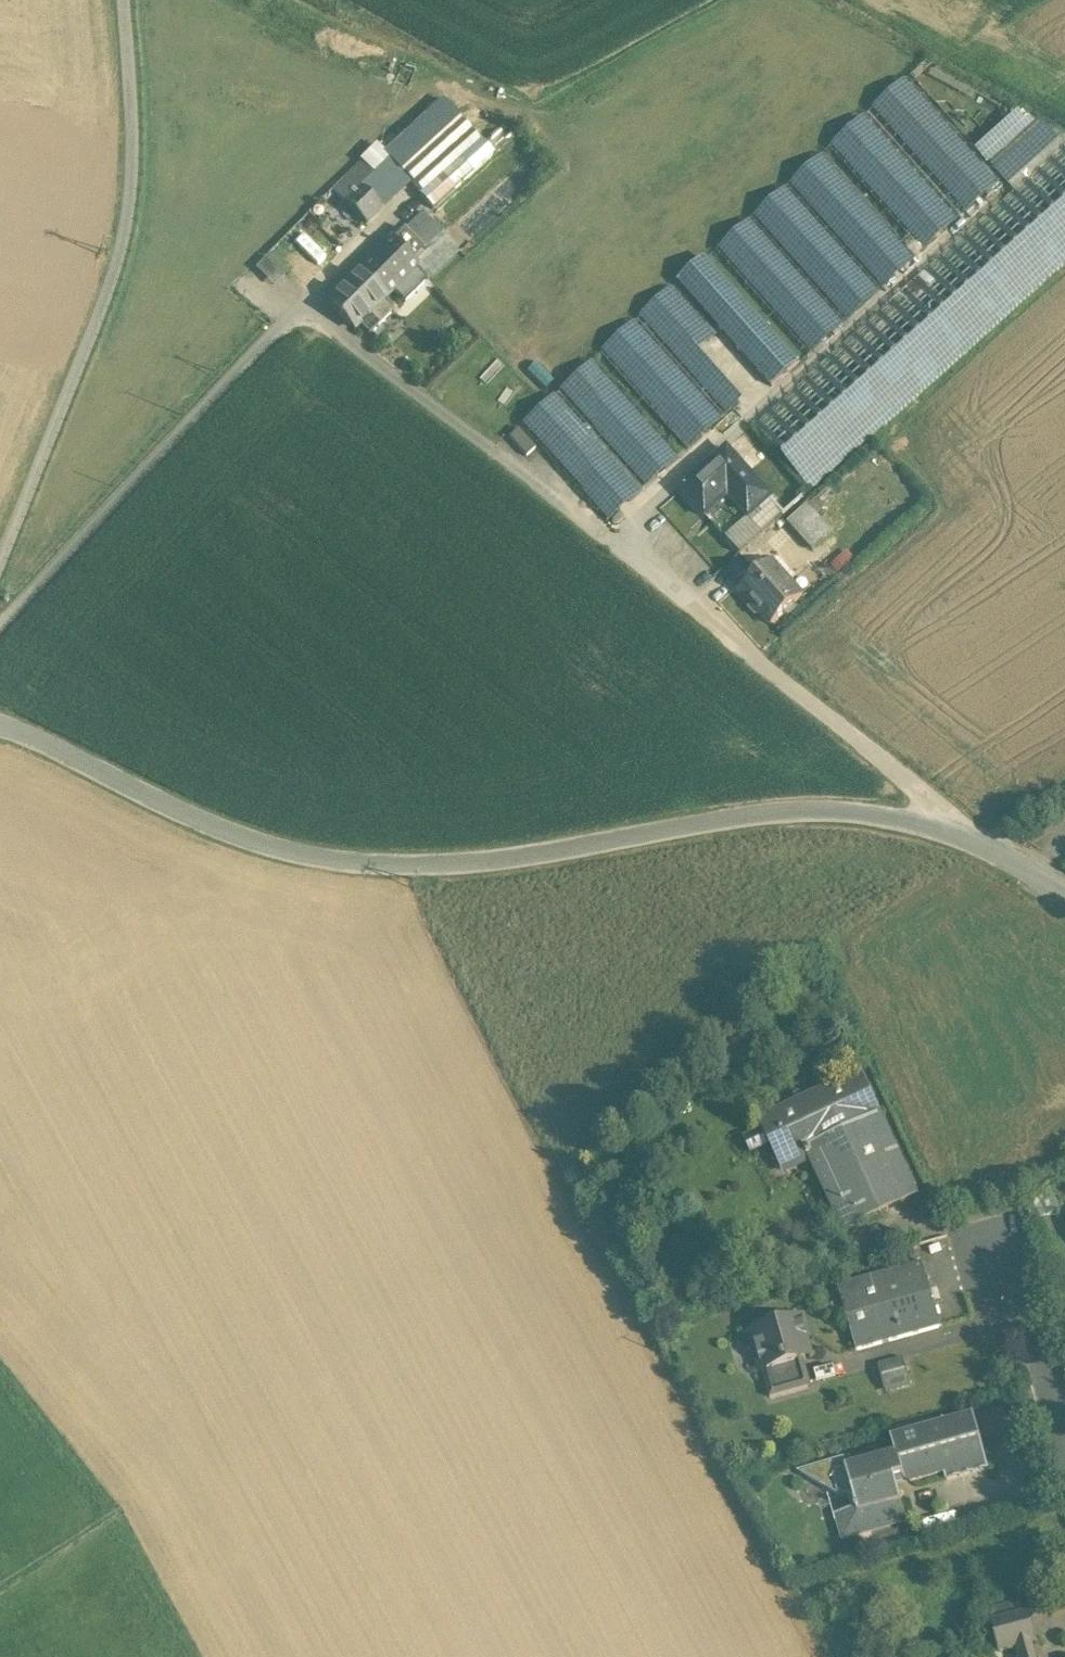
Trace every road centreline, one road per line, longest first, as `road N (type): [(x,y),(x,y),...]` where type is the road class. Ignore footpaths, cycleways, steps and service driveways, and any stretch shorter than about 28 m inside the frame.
road 1 (residential): [(0,632),(313,302),(995,837)]
road 2 (unclassified): [(995,837),(922,817),(832,808),(444,865),(362,860),(271,845),(0,725)]
road 3 (unclassified): [(0,592),(139,208),(123,0)]
road 4 (residential): [(1064,1417),(1026,1277)]

